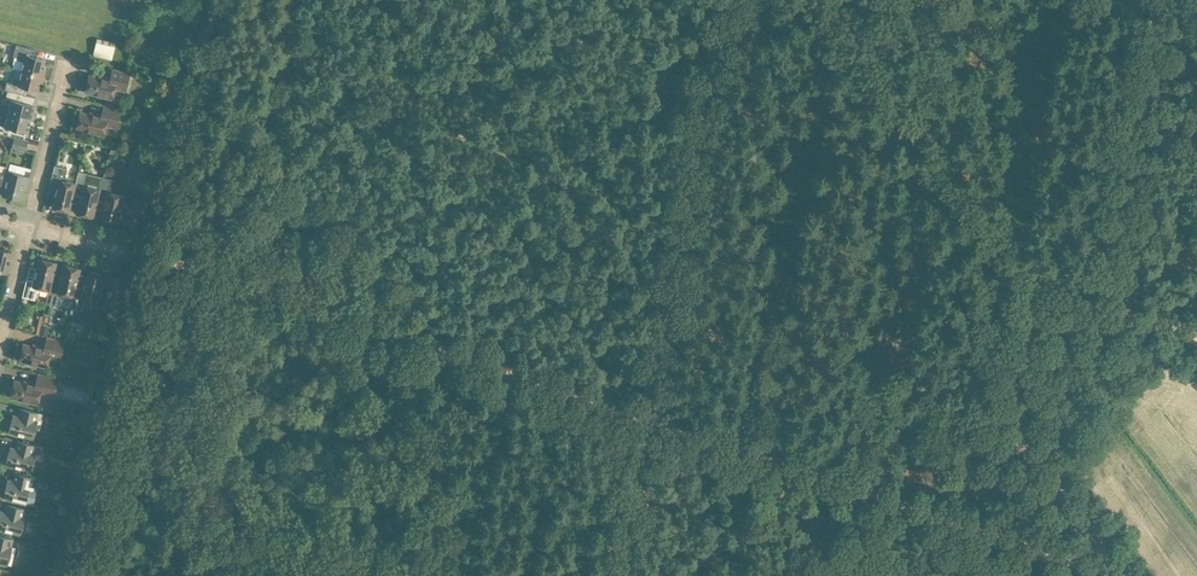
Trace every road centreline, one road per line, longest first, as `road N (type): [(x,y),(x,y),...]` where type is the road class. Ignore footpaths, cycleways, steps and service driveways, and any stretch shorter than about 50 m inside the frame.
road 1 (residential): [(27,230),(66,66)]

